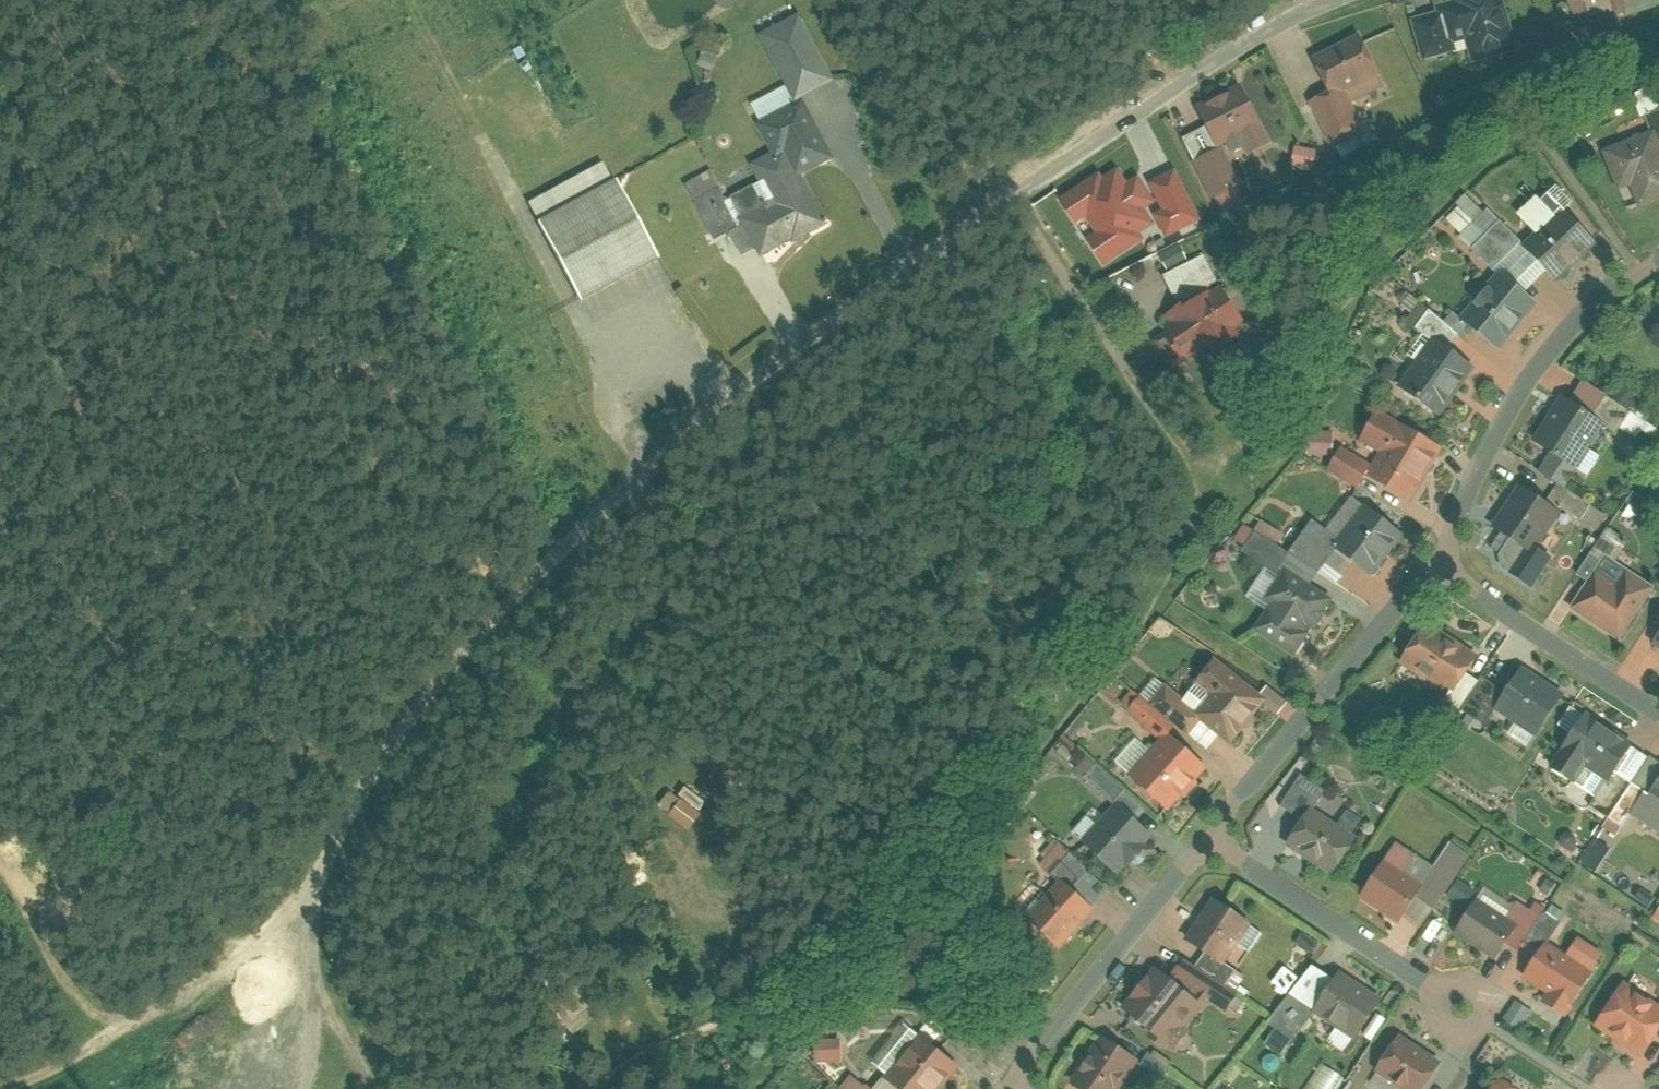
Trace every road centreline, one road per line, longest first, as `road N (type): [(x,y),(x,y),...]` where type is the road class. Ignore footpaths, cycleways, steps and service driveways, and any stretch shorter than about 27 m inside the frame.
road 1 (residential): [(1355,0),(1288,24),(883,266),(652,456)]
road 2 (track): [(1208,487),(1157,595),(1116,652),(748,1088)]
road 3 (track): [(304,1088),(315,990),(306,900),(420,712),(652,456)]
road 4 (residential): [(1433,571),(1534,373),(1574,324),(1658,260)]
road 5 (track): [(1208,487),(1003,194)]
road 6 (residential): [(1216,839),(1235,794),(1433,571)]
road 7 (residential): [(1013,1086),(1028,1053),(1192,855),(1216,839)]
road 8 (residential): [(1216,839),(1440,994)]
road 9 (residential): [(1433,571),(1658,713)]
road 10 (track): [(306,900),(197,986),(119,1033)]
road 11 (track): [(119,1033),(65,982),(0,877)]
road 12 (track): [(119,1033),(2,1088)]
road 13 (residential): [(1440,994),(1440,1026),(1472,1035),(1489,1007),(1474,985)]

